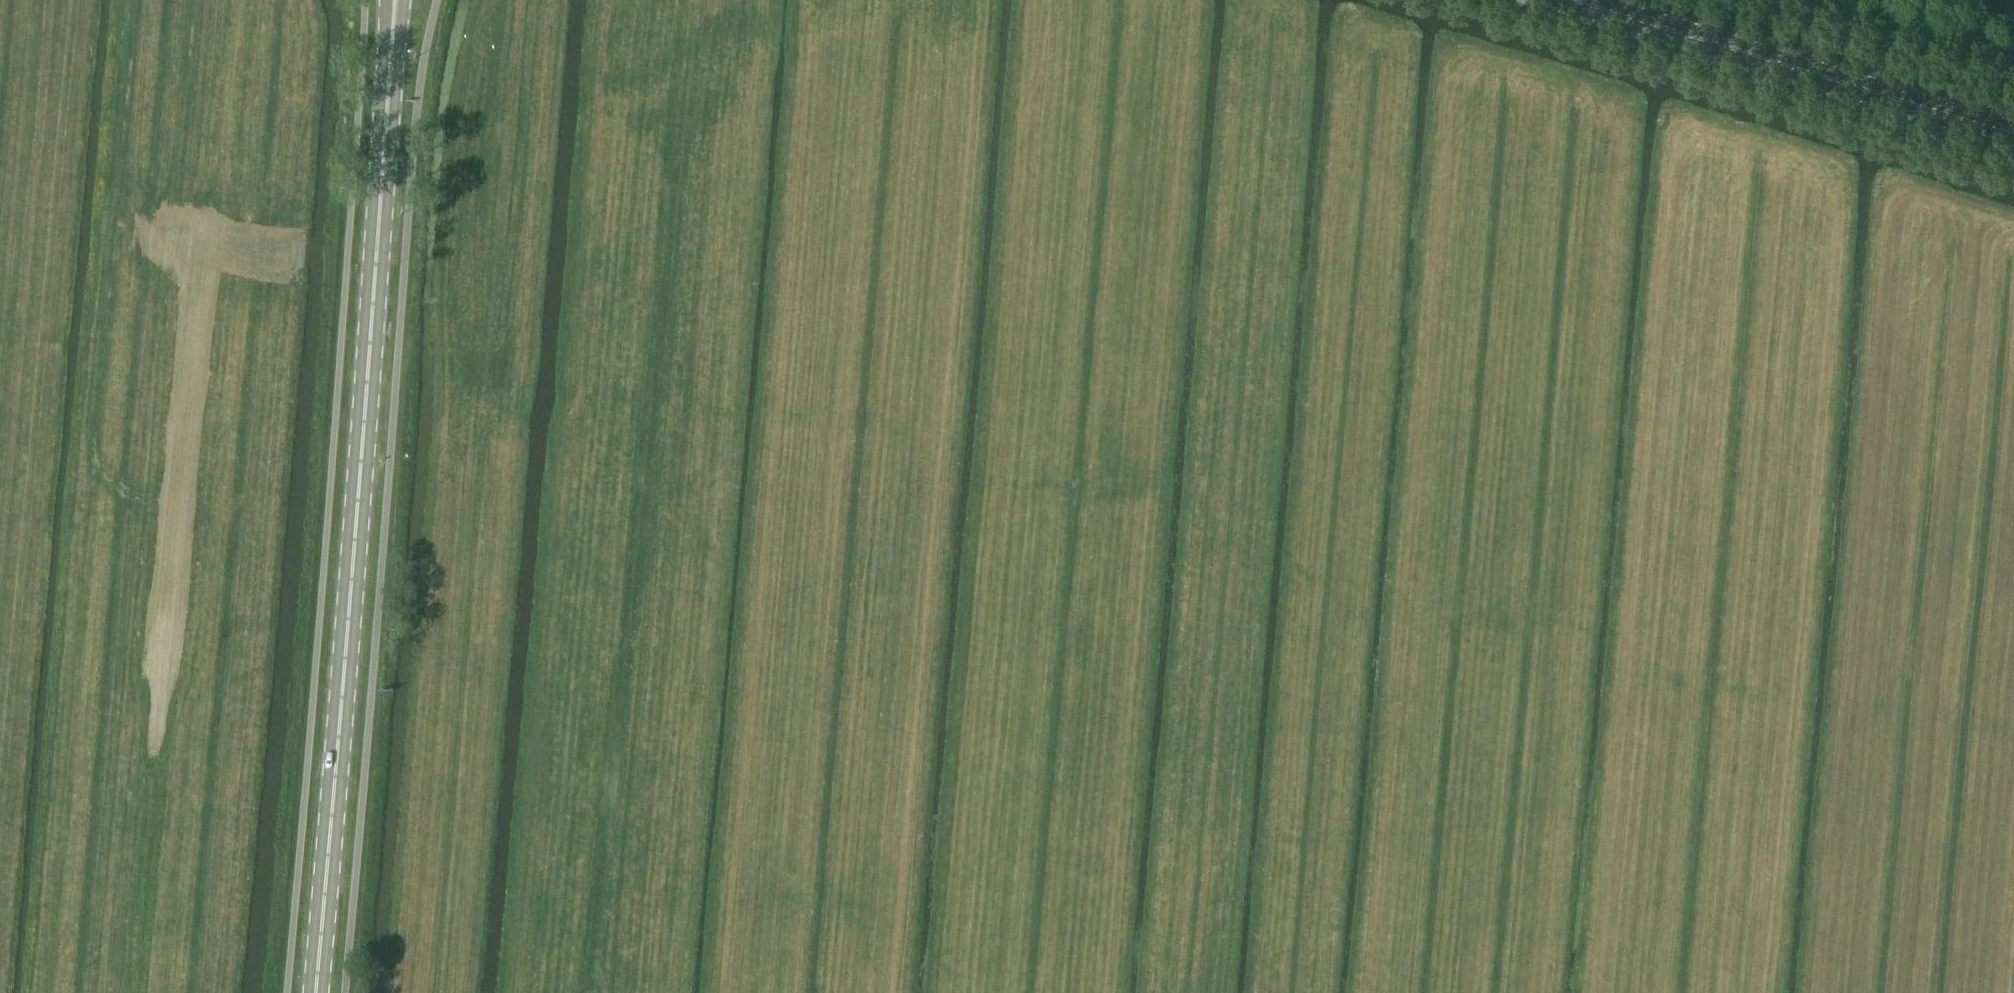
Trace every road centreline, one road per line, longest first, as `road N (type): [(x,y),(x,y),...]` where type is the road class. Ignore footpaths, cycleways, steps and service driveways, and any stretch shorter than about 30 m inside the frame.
road 1 (secondary): [(311,992),(397,0)]
road 2 (primary): [(2013,136),(1572,0)]

